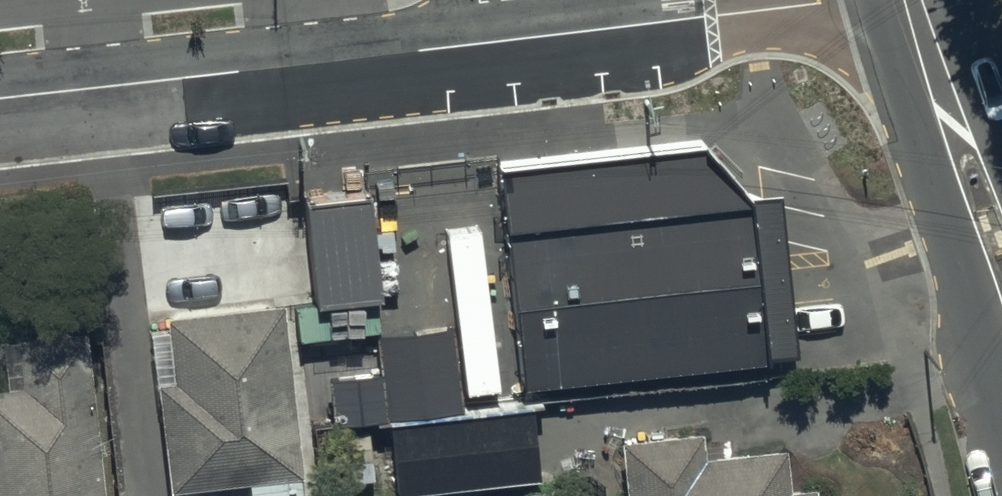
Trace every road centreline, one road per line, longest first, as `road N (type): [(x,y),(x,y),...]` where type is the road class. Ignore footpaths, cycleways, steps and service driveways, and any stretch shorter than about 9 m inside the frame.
road 1 (residential): [(0,95),(830,0)]
road 2 (tertiary): [(1001,263),(912,0)]

